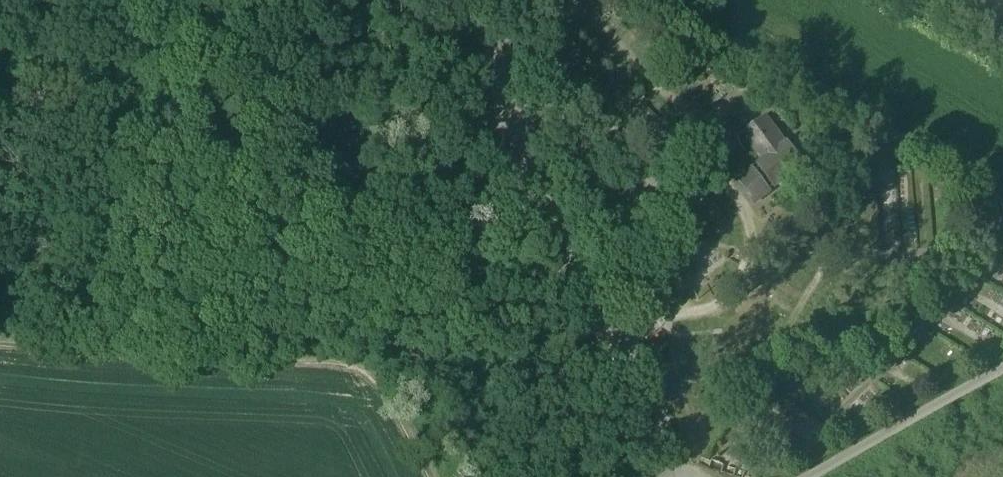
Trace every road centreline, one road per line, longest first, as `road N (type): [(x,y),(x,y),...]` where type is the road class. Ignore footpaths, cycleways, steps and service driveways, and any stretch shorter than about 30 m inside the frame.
road 1 (track): [(1002,376),(814,476)]

